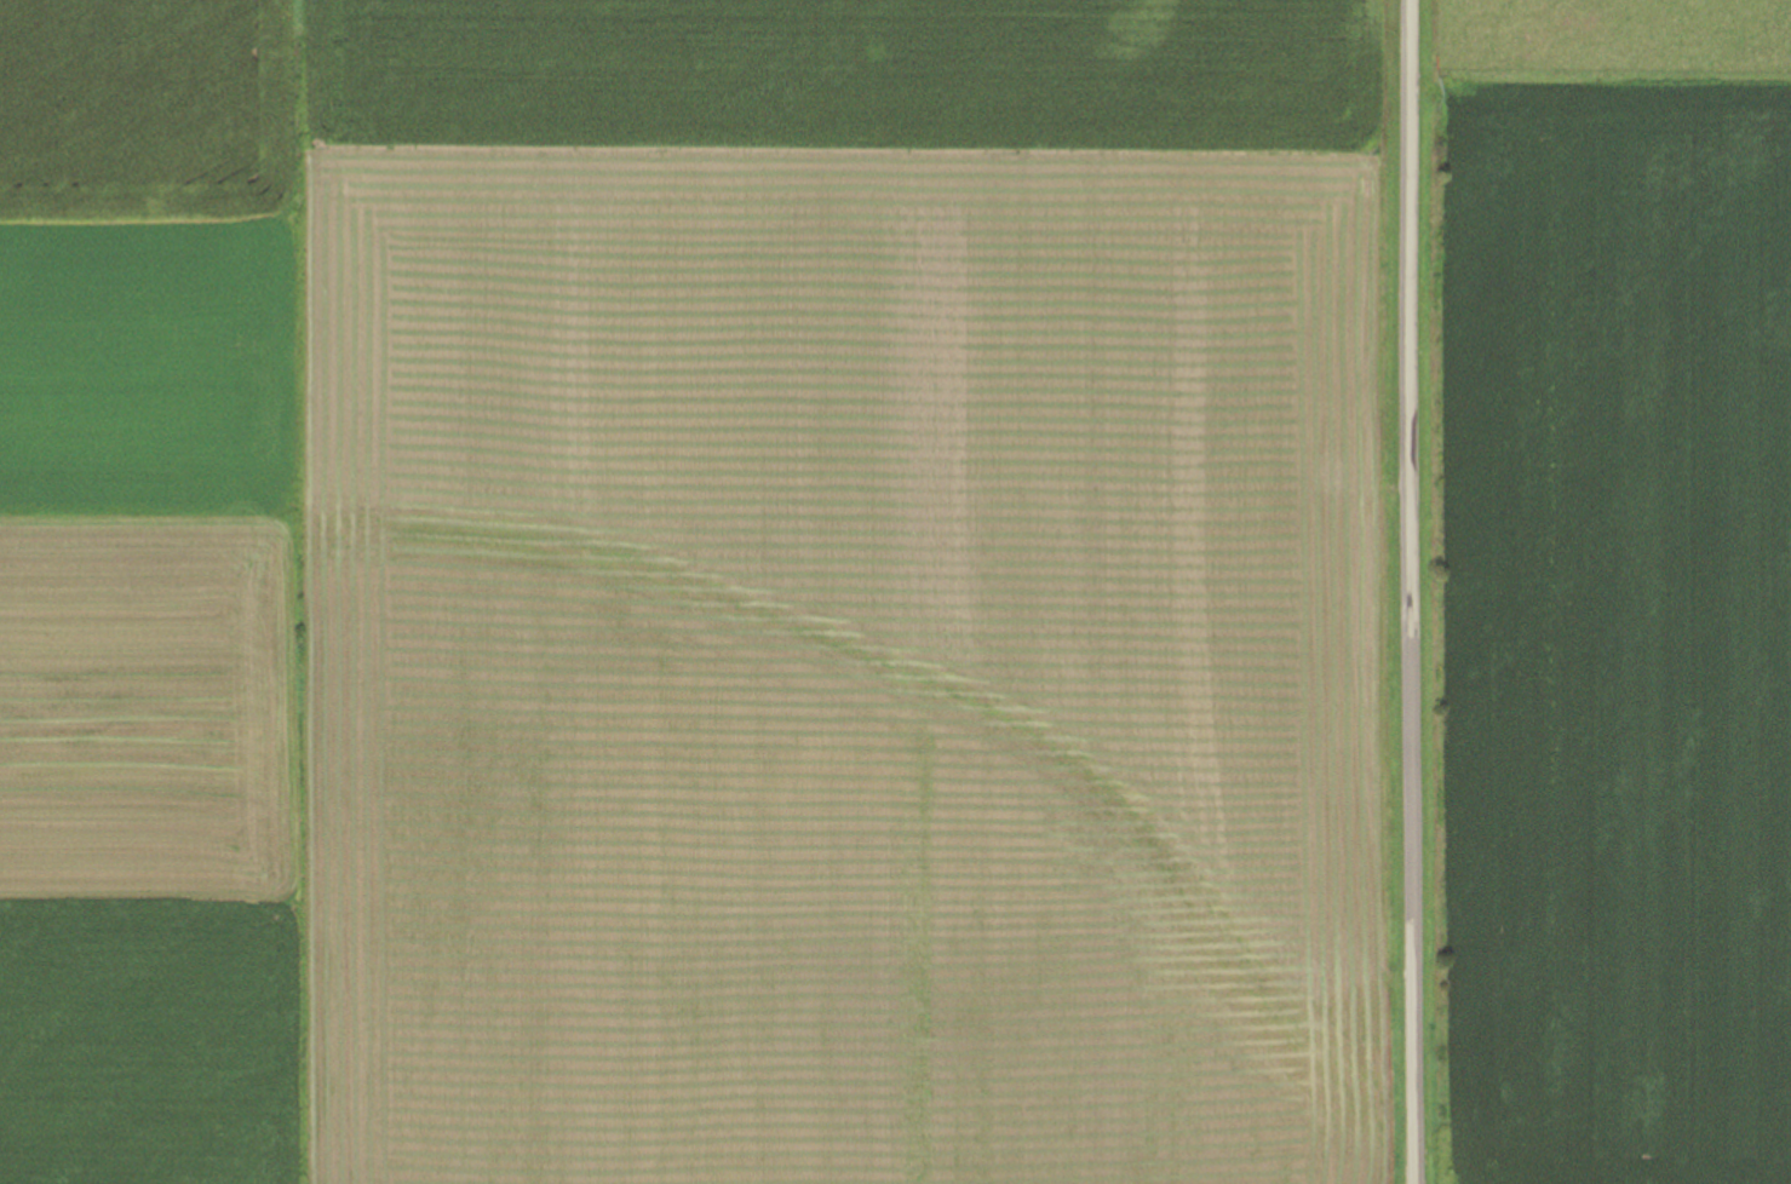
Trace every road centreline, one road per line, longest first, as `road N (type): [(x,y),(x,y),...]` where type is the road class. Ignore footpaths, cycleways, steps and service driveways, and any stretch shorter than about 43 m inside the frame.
road 1 (residential): [(1412,1183),(1406,0)]

